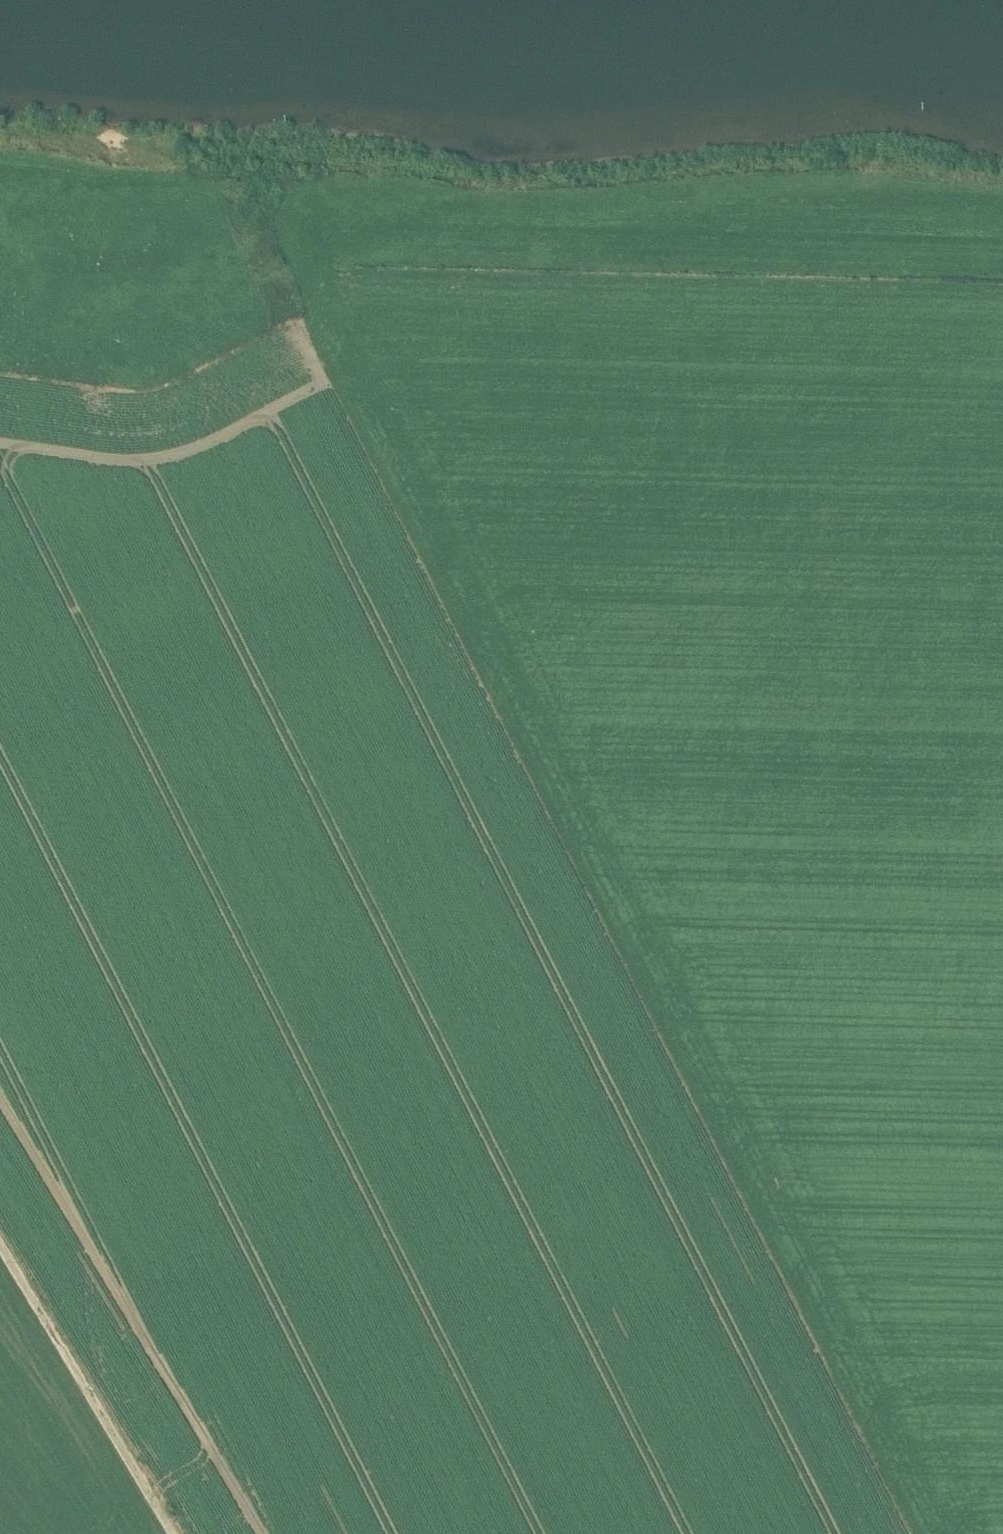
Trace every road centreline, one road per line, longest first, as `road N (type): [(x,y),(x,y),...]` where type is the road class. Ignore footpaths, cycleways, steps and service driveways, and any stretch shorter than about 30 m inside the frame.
road 1 (track): [(174,1533),(0,1243)]

